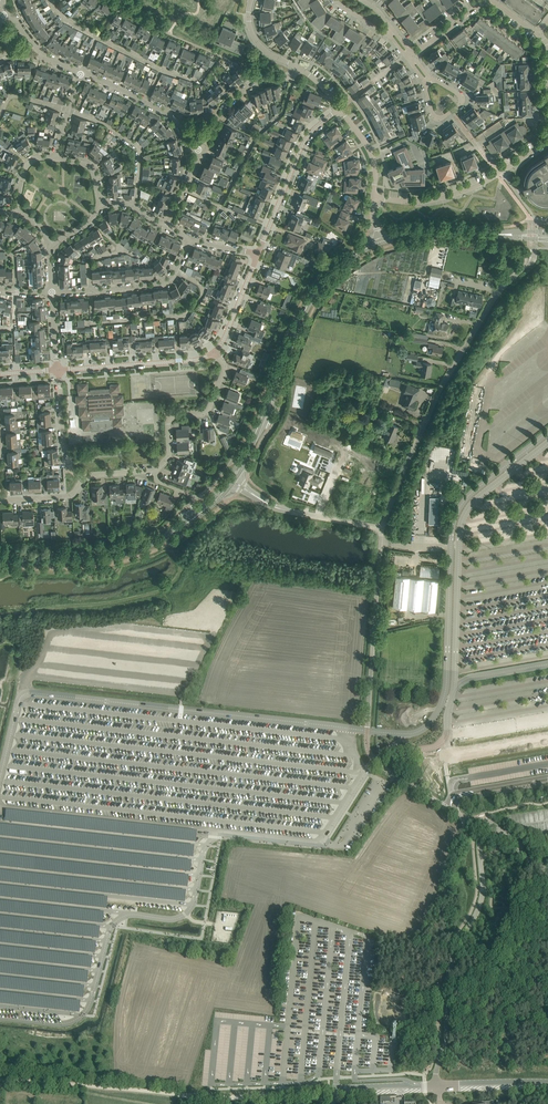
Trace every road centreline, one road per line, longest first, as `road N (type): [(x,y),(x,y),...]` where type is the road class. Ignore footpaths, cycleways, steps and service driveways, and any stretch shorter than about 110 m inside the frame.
road 1 (unclassified): [(484,830),(382,767),(368,749),(382,528)]
road 2 (track): [(282,1093),(230,1097),(0,1080)]
road 3 (unclassified): [(382,528),(438,392),(504,285)]
road 4 (unclassified): [(484,830),(480,905),(444,987),(437,1085)]
road 5 (secondary): [(381,241),(342,264),(311,298),(248,451)]
road 6 (secondary): [(0,562),(127,553),(210,504)]
road 7 (residential): [(258,255),(305,140),(340,108)]
road 8 (residential): [(192,239),(172,276),(158,285),(52,292)]
road 9 (residential): [(214,352),(225,367),(209,408),(170,418),(169,454),(155,470)]
road 10 (residential): [(58,370),(214,352)]
road 11 (residential): [(201,151),(167,114),(81,72)]
road 12 (residential): [(201,151),(239,95),(299,68)]
road 13 (residential): [(373,197),(433,199),(498,174)]

